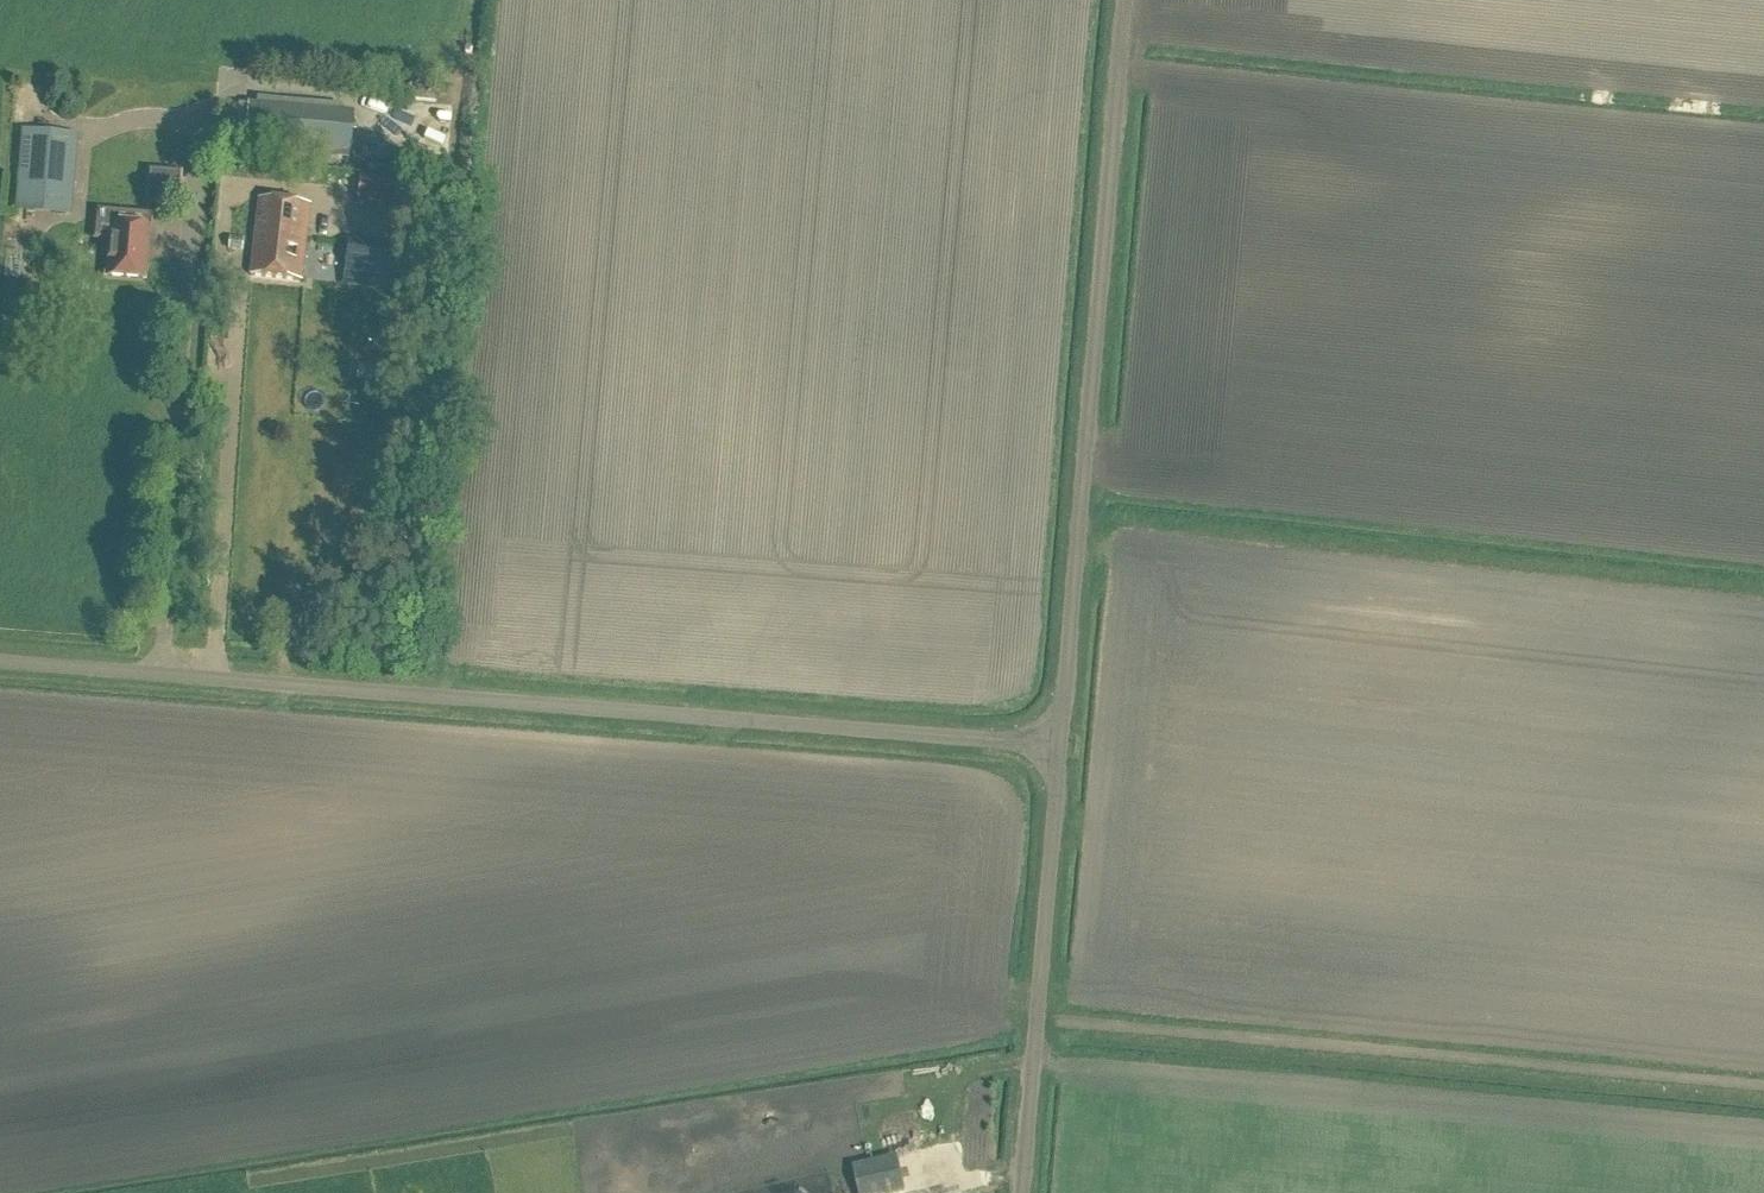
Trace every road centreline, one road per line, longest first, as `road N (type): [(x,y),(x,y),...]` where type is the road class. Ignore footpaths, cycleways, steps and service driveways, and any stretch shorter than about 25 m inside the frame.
road 1 (unclassified): [(1057,744),(0,662)]
road 2 (unclassified): [(1057,744),(1124,0)]
road 3 (track): [(1037,1036),(1763,1102)]
road 4 (unclassified): [(1024,1192),(1057,744)]

